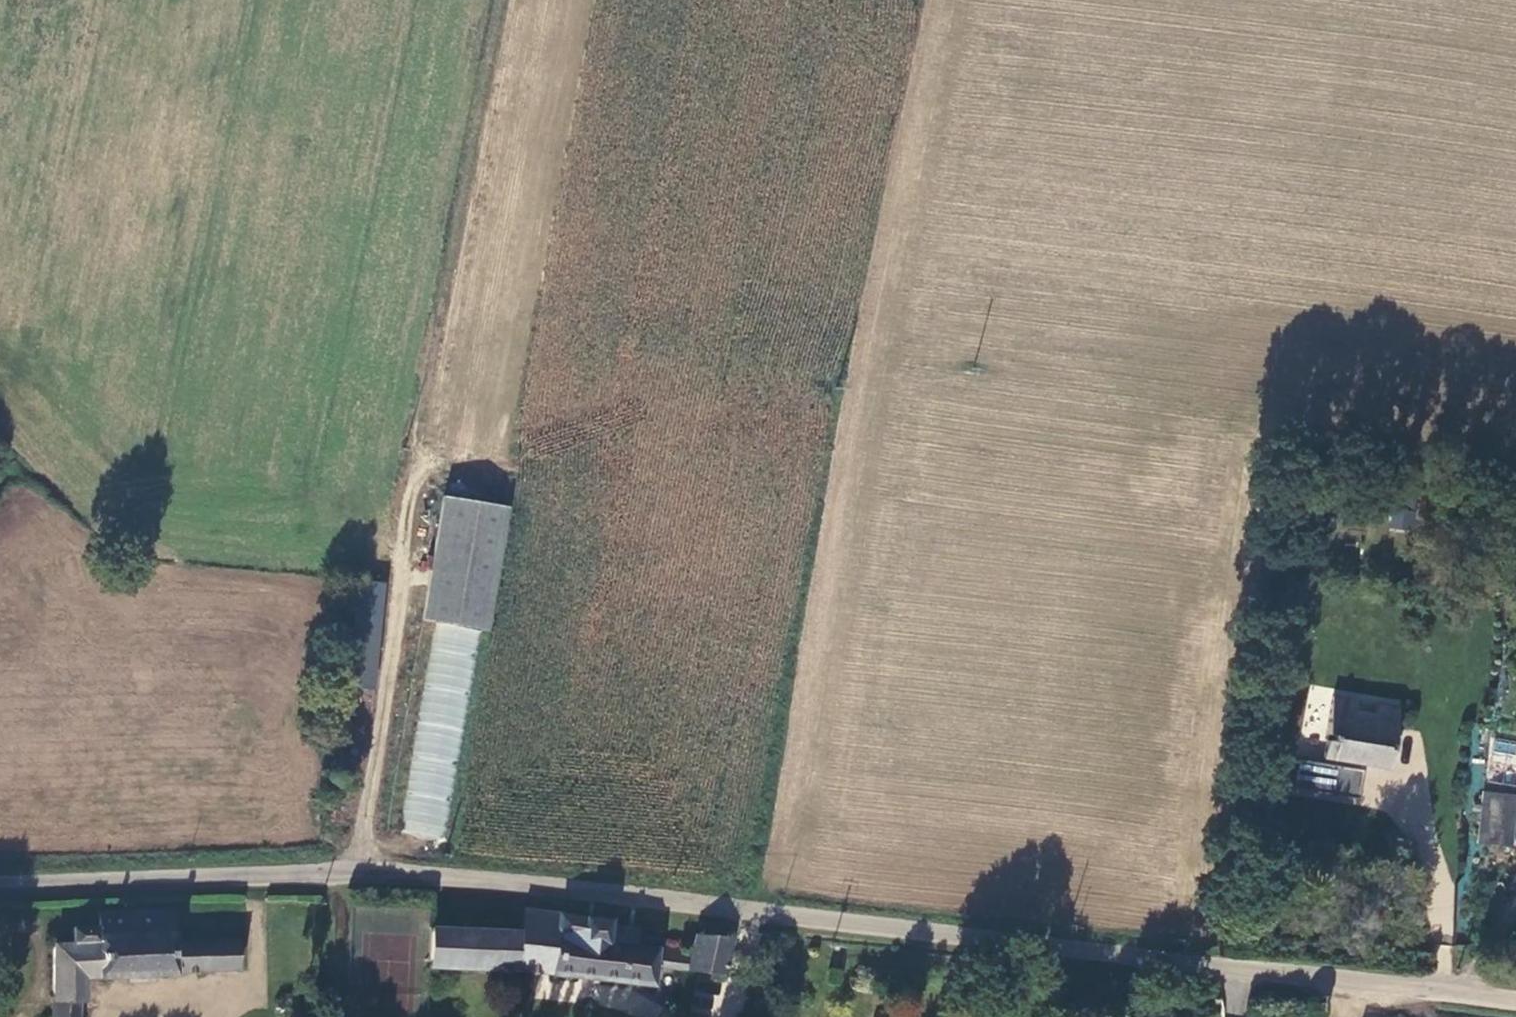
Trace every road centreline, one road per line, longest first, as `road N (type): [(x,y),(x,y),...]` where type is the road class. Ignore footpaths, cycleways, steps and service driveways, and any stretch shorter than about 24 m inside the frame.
road 1 (unclassified): [(0,883),(343,872),(547,886),(1515,1000)]

